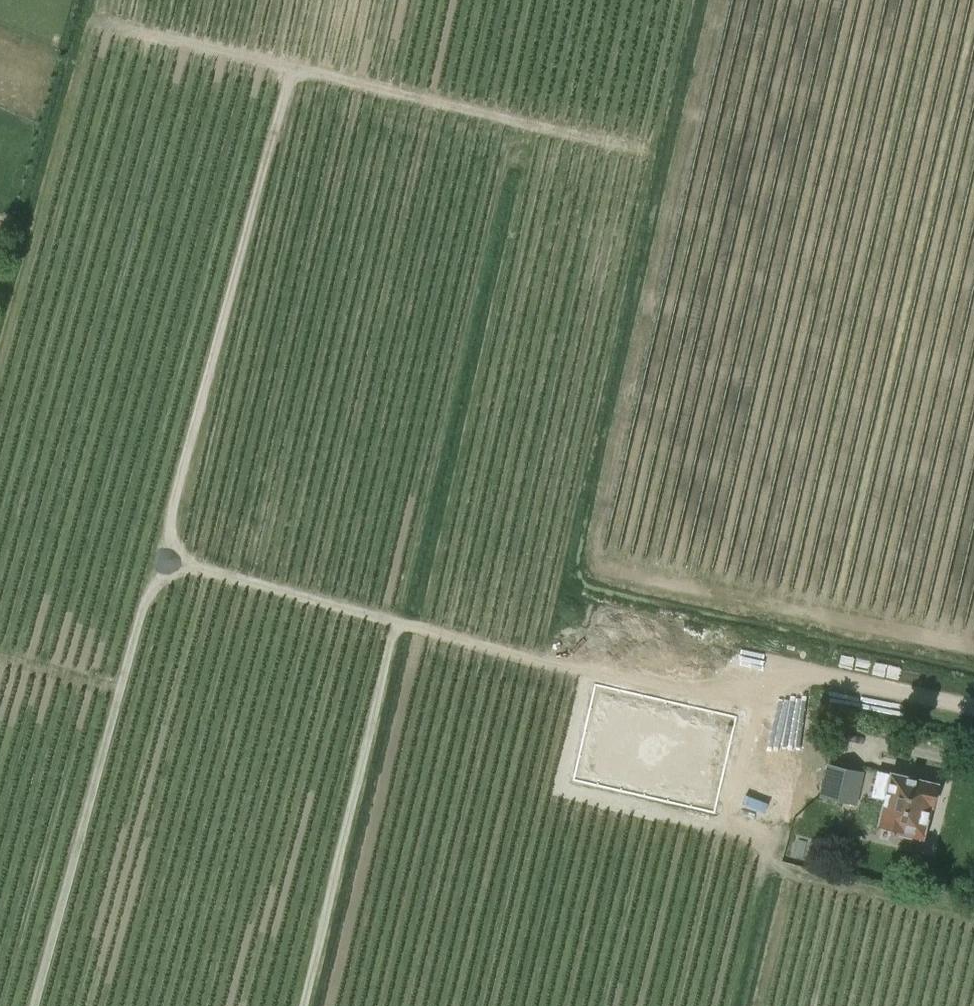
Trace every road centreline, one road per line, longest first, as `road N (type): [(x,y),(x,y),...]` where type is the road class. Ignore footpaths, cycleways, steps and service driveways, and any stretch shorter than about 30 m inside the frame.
road 1 (track): [(600,673),(161,559),(292,75)]
road 2 (track): [(161,559),(36,1005)]
road 3 (track): [(301,1005),(397,620)]

